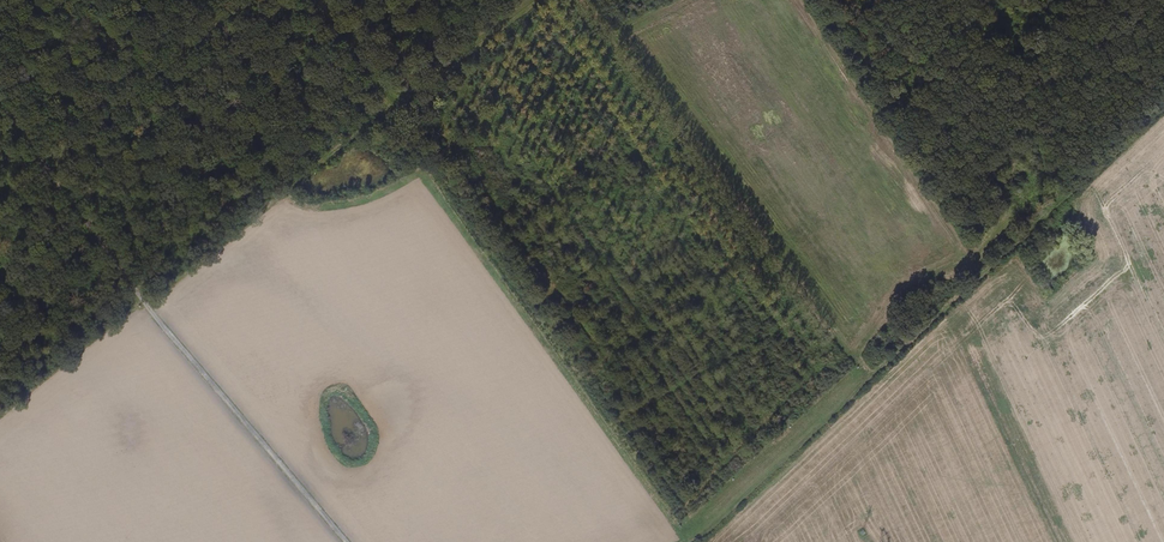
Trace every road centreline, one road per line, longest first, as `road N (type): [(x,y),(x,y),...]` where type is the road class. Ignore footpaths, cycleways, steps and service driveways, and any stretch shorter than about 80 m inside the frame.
road 1 (track): [(346,541),(164,326),(0,103)]

